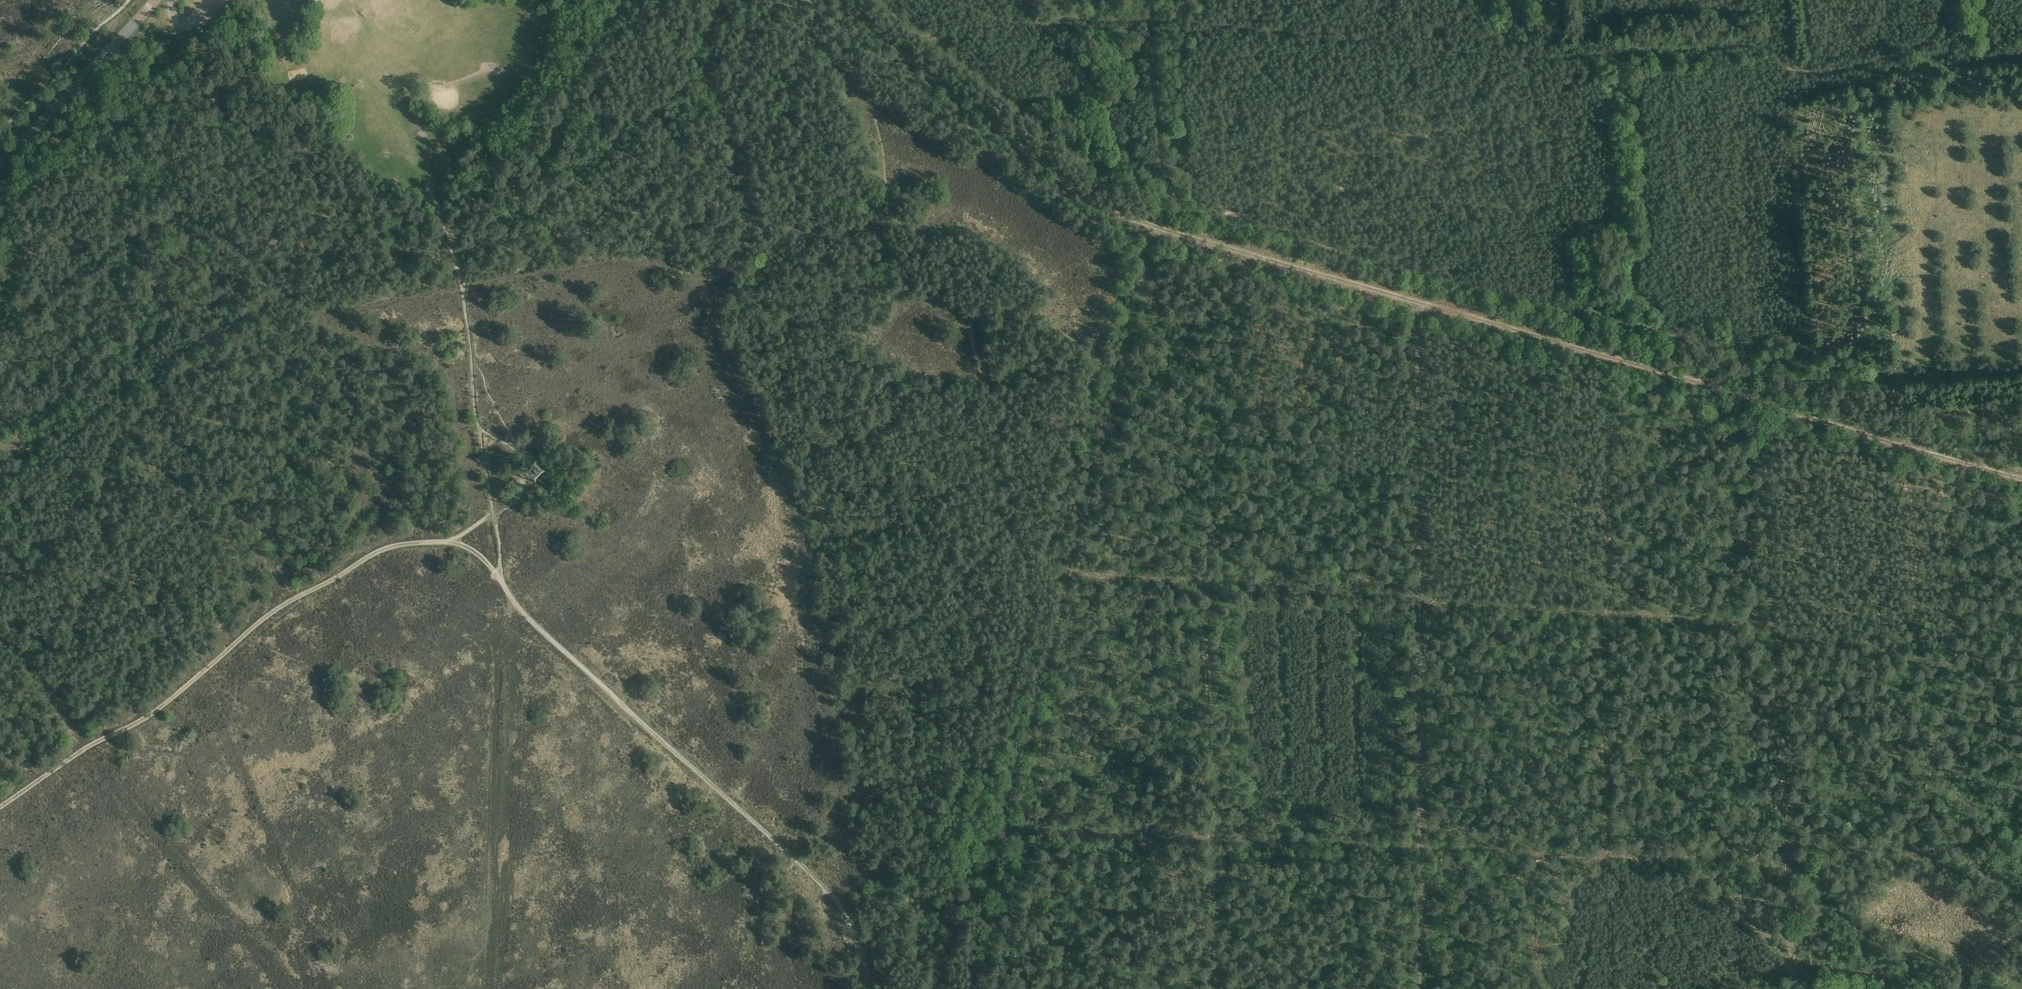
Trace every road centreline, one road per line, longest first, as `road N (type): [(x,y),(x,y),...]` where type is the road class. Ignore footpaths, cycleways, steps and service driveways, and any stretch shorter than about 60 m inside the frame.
road 1 (track): [(2021,478),(1150,227),(1097,205),(1040,164),(837,0)]
road 2 (track): [(903,910),(977,892),(1046,669),(1167,189),(1150,0)]
road 3 (track): [(502,579),(454,542),(380,549),(271,611),(158,710),(83,748),(0,807)]
road 4 (track): [(857,940),(818,880),(543,633),(502,579)]
road 5 (tertiary): [(0,165),(156,0)]

